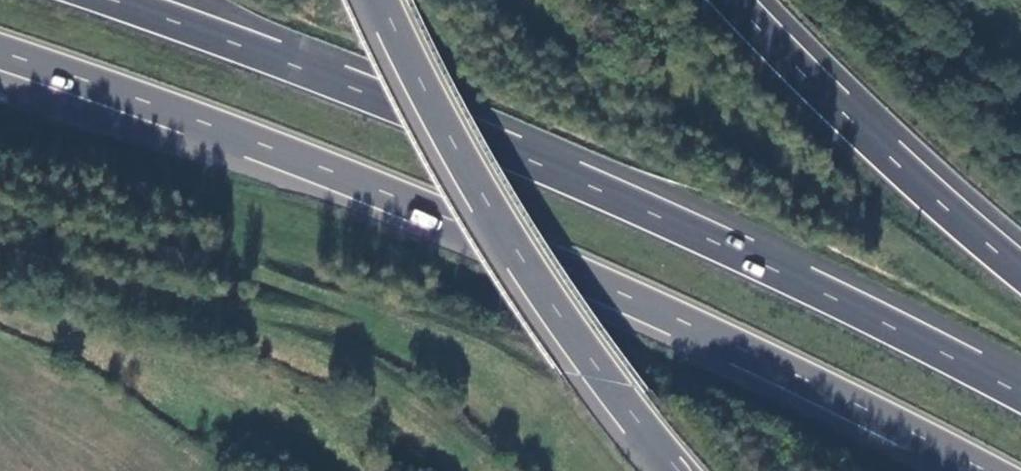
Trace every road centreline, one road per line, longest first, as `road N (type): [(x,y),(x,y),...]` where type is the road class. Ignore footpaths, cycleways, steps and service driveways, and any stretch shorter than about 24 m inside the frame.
road 1 (trunk): [(0,56),(433,216),(768,364),(980,470)]
road 2 (trunk): [(1020,398),(485,144),(101,0)]
road 3 (motorway): [(374,0),(464,182),(534,291),(677,470)]
road 4 (motorway): [(1020,275),(853,127),(728,0)]

